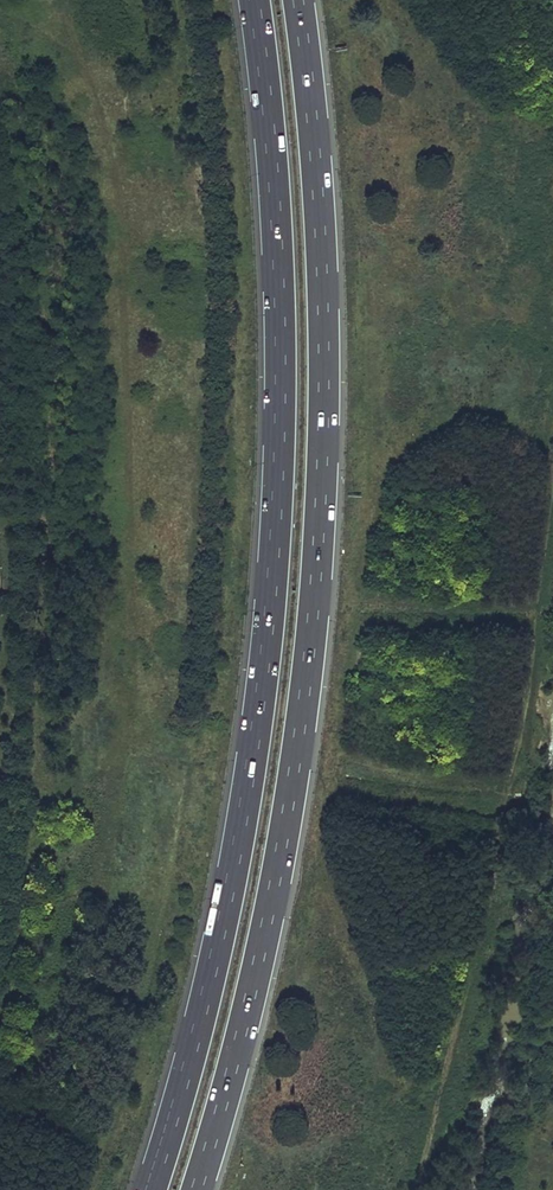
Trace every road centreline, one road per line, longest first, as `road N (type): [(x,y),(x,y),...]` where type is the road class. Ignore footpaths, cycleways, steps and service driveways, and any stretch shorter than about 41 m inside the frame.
road 1 (motorway): [(254,0),(278,299),(272,577),(238,843),(151,1189)]
road 2 (motorway): [(196,1189),(278,861),(317,571),(321,250),(299,0)]
road 3 (track): [(415,1189),(523,713),(552,438)]

